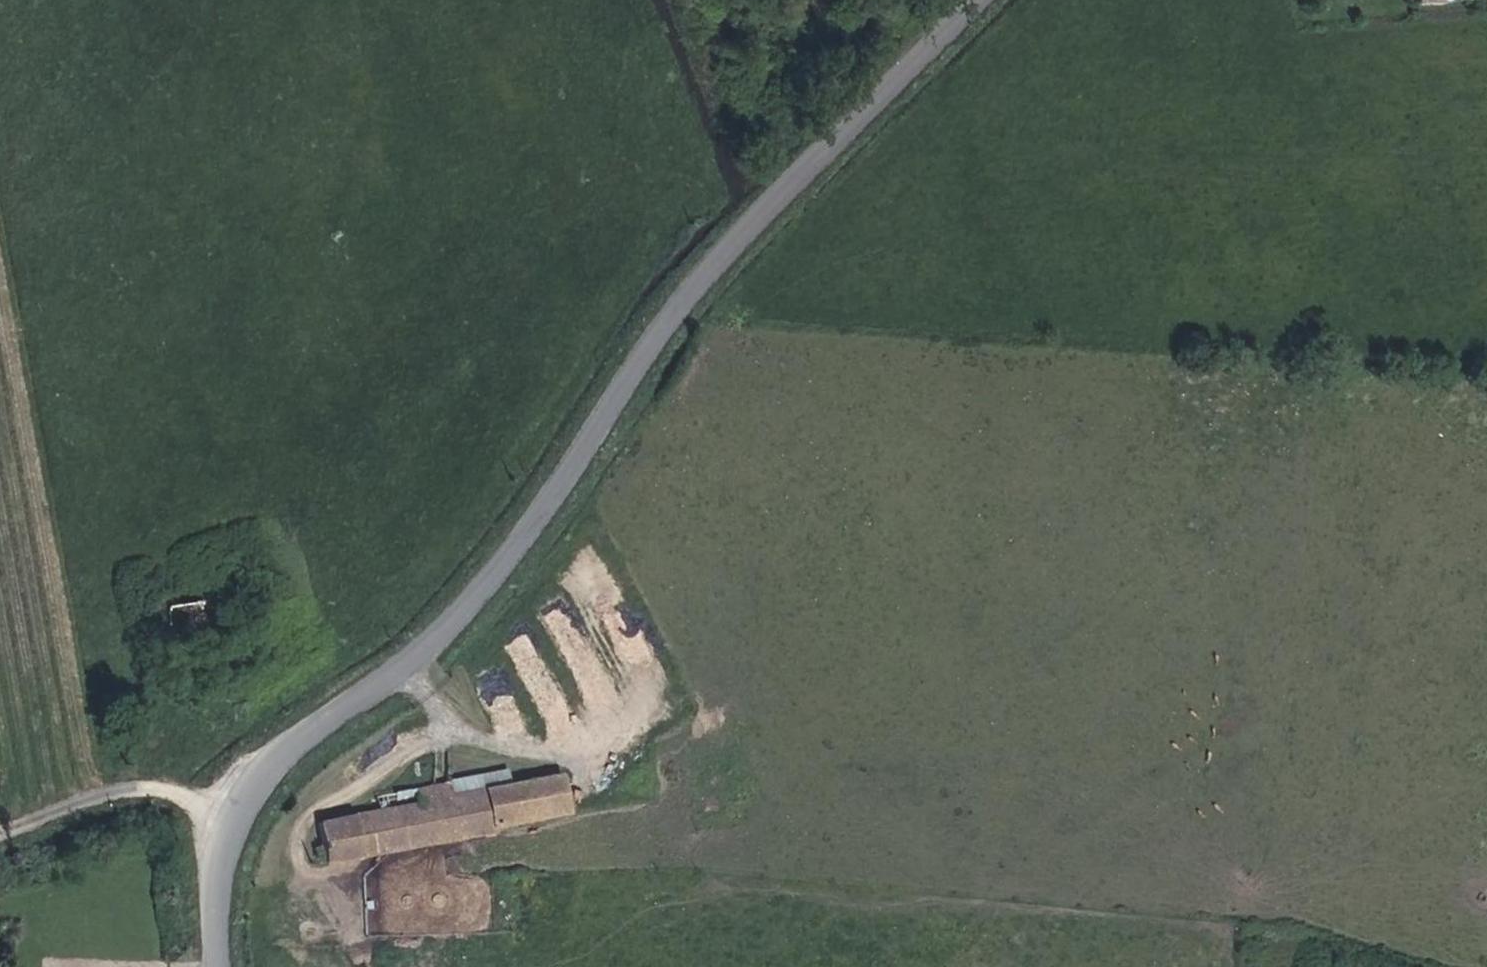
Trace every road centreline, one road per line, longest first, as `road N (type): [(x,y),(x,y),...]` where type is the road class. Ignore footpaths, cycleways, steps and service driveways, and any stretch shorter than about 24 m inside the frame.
road 1 (tertiary): [(231,822),(256,779),(296,740),(418,655),(466,609),(656,335),(750,222),(978,0)]
road 2 (residential): [(231,822),(162,793),(0,831)]
road 3 (tertiary): [(217,966),(216,879),(231,822)]

